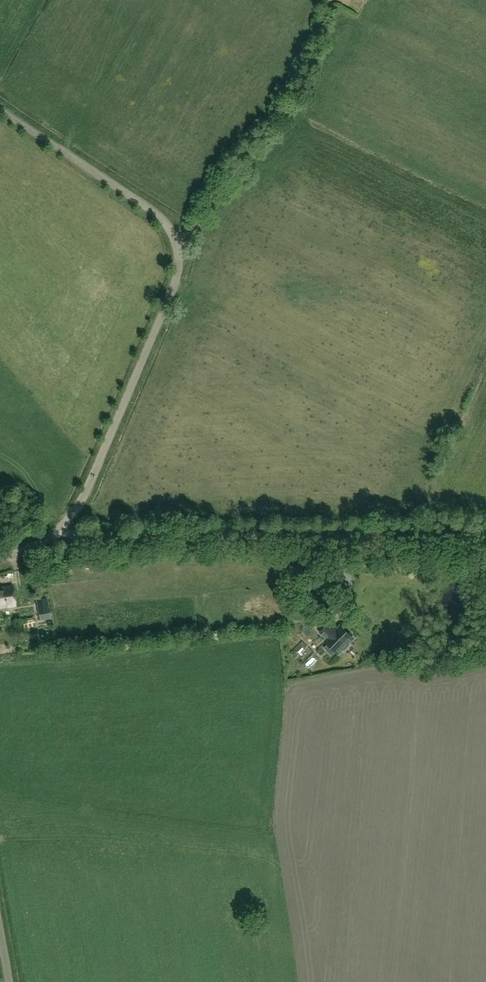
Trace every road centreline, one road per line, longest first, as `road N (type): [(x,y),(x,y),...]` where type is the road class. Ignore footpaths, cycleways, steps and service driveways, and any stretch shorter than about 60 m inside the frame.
road 1 (unclassified): [(0,559),(47,537),(77,508),(176,283),(178,256),(167,225),(149,208),(0,110)]
road 2 (track): [(485,537),(218,540),(74,535),(59,527)]
road 3 (track): [(178,269),(234,166),(301,95),(332,2)]

